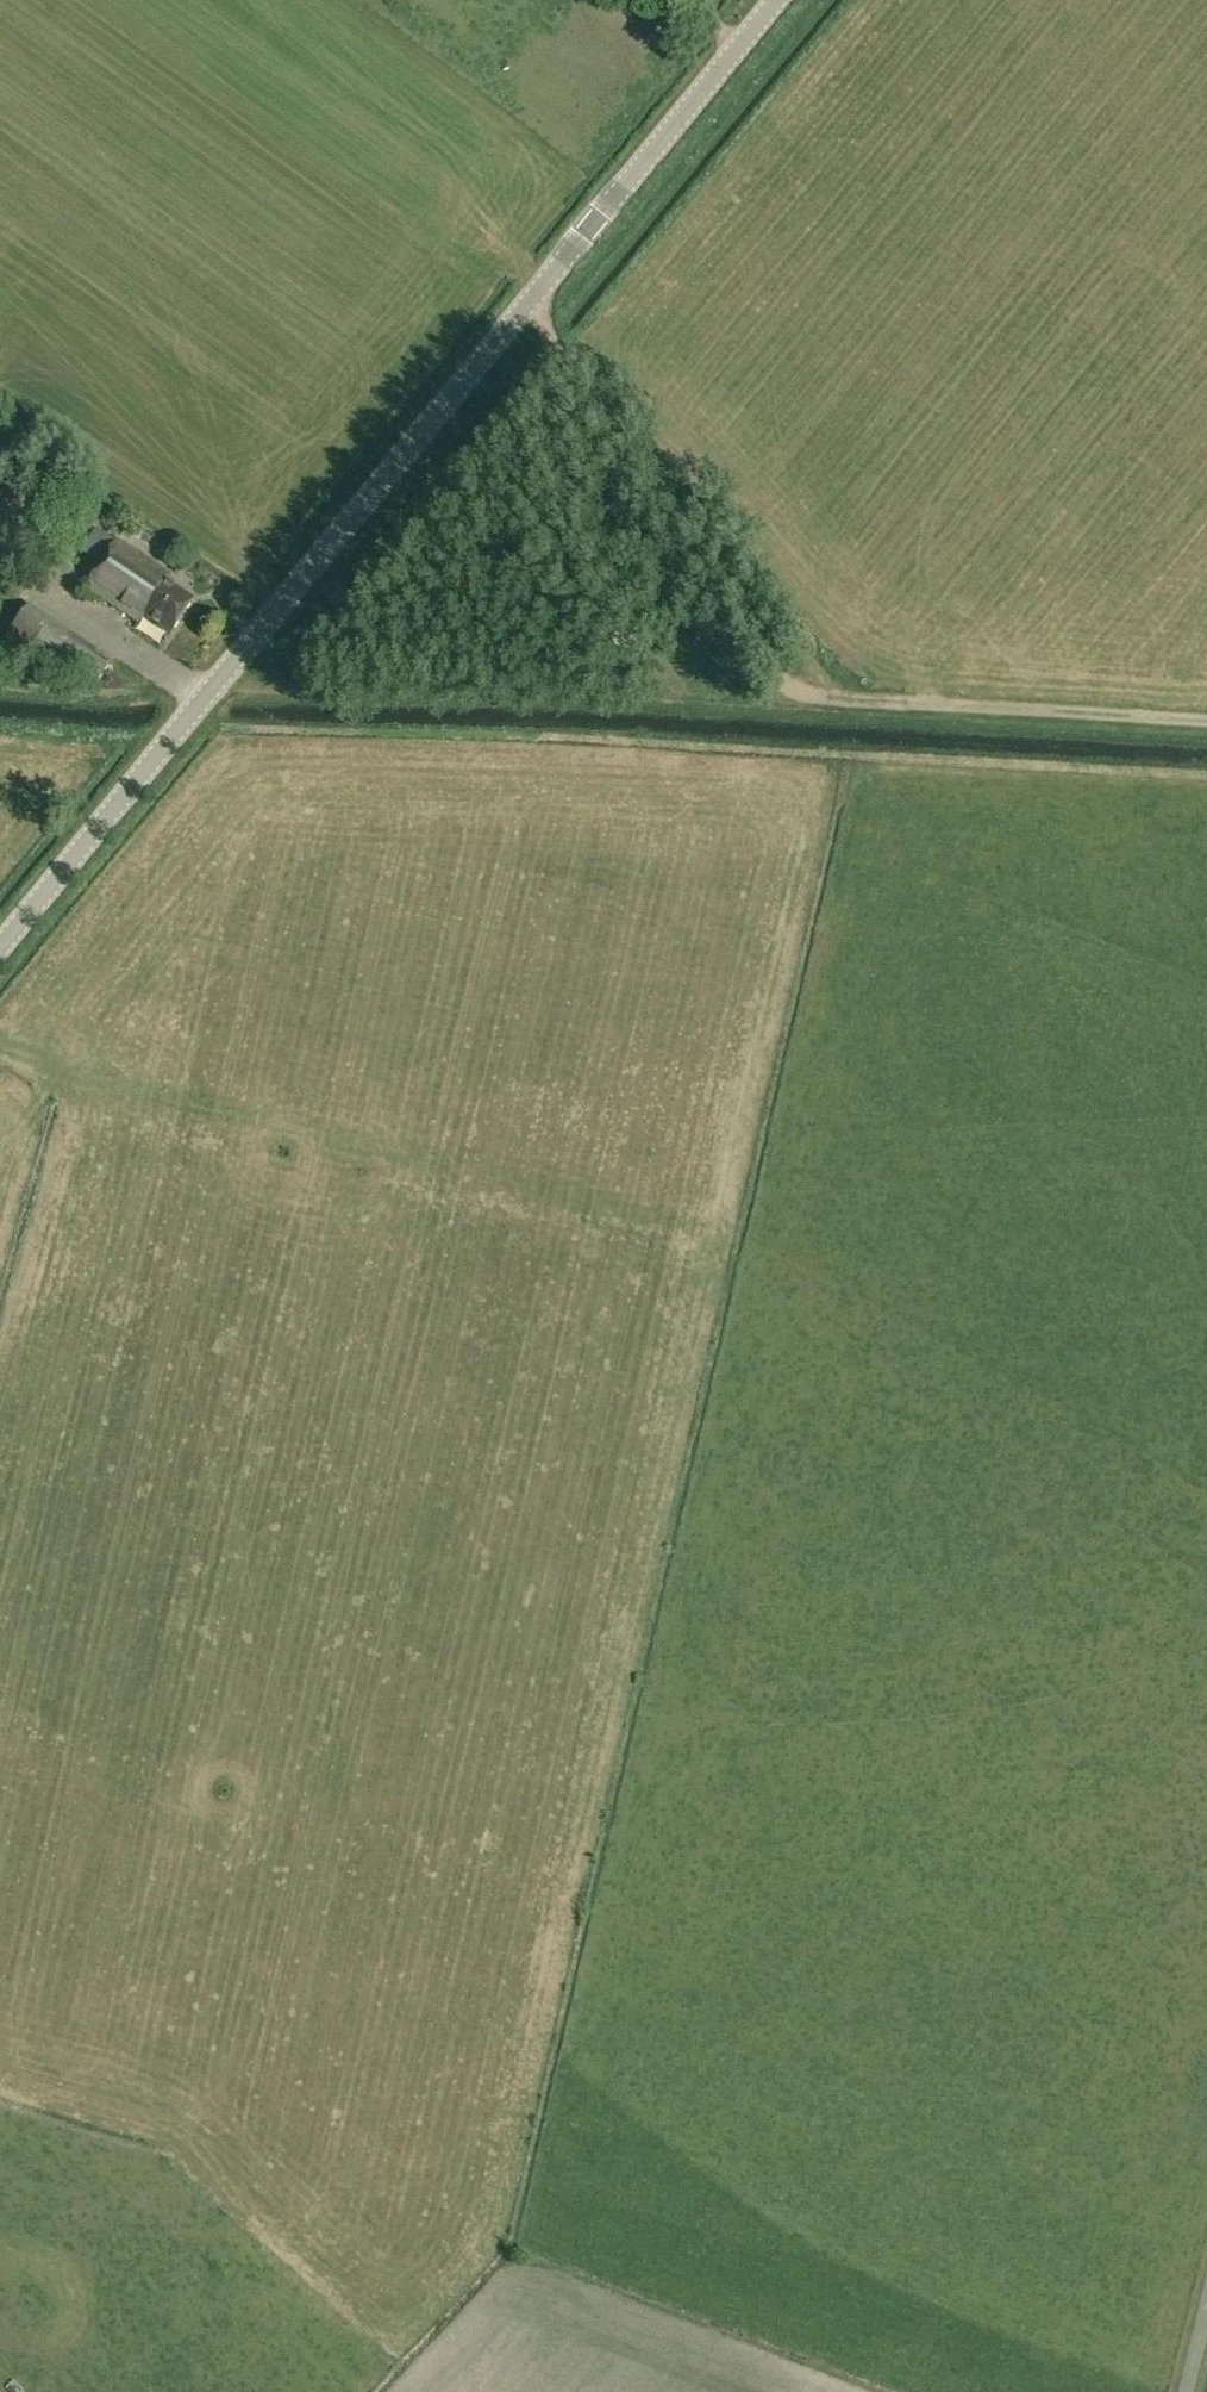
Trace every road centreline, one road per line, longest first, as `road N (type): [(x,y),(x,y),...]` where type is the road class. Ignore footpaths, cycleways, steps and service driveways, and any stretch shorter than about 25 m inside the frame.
road 1 (tertiary): [(0,951),(781,0)]

